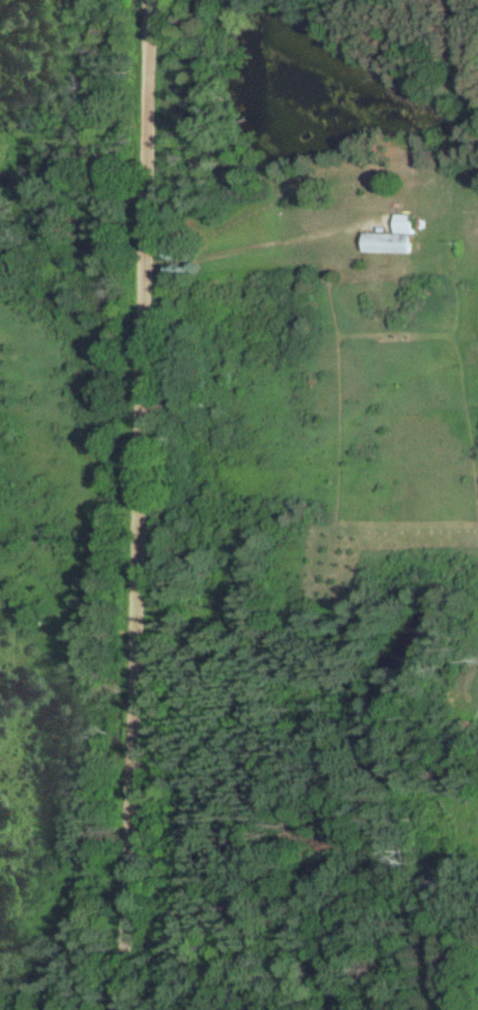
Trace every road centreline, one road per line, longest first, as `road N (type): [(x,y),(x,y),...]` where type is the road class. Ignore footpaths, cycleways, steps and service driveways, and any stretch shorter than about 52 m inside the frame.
road 1 (residential): [(127,1009),(149,0)]

